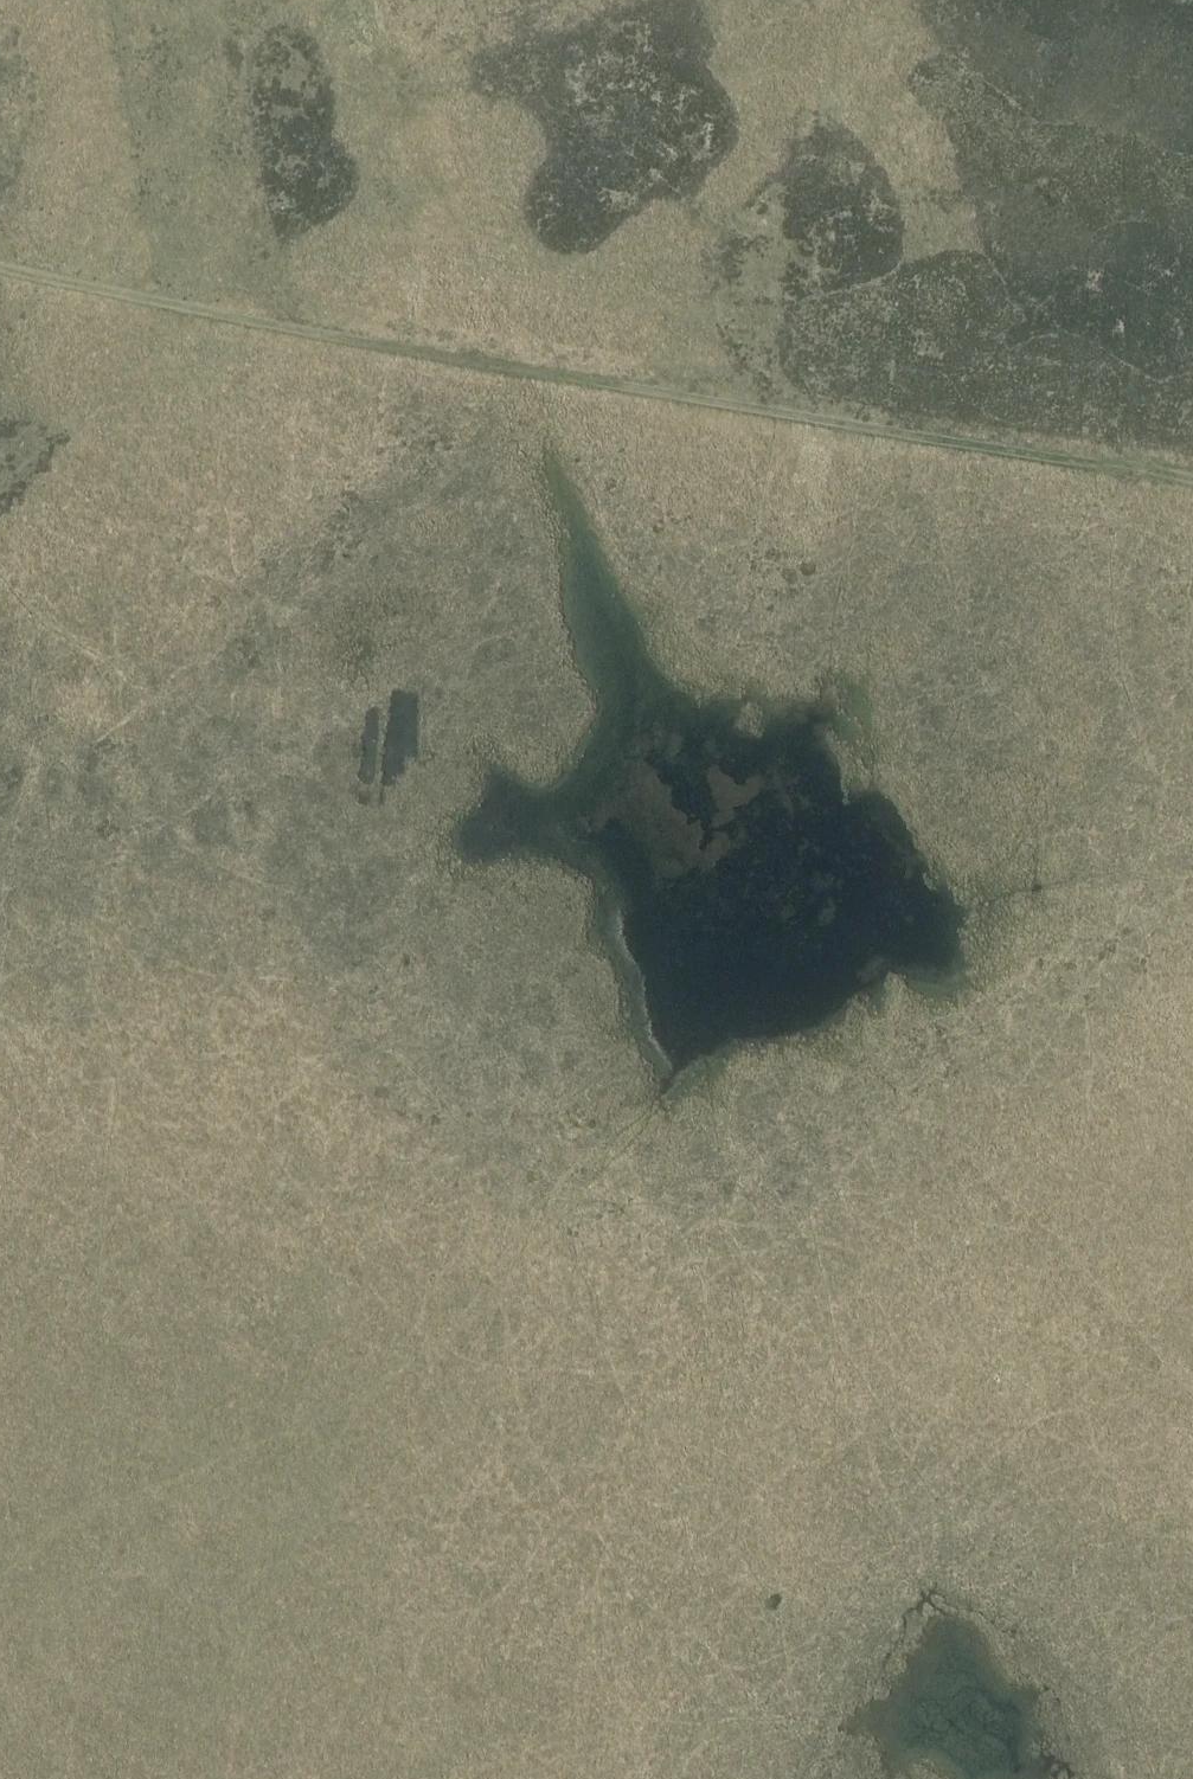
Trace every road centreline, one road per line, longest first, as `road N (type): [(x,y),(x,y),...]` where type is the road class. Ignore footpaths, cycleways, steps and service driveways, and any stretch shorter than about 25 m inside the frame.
road 1 (track): [(0,265),(162,303),(1192,475)]

